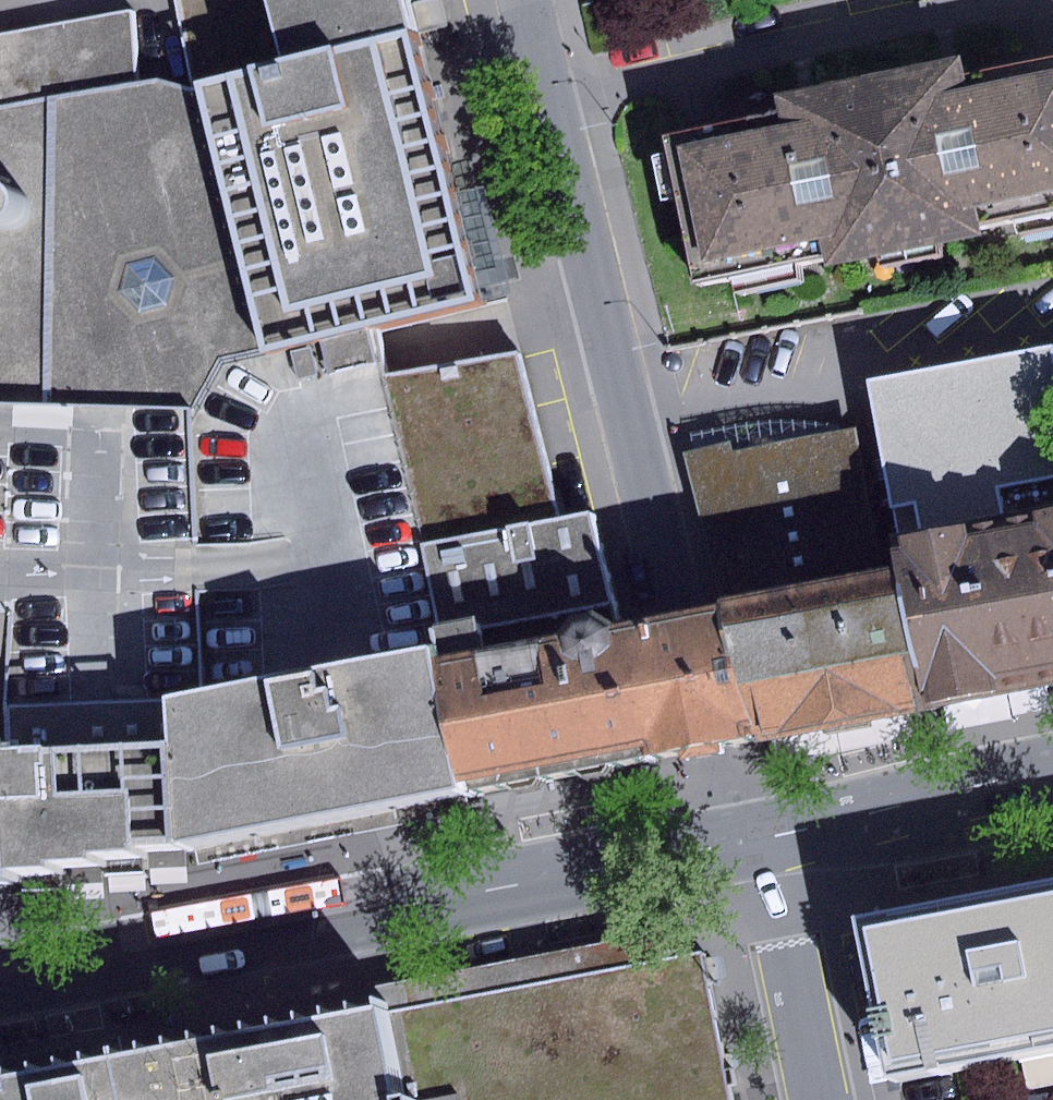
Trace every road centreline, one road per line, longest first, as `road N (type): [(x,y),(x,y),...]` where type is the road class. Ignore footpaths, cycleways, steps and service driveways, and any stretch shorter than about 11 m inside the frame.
road 1 (residential): [(0,979),(751,843)]
road 2 (residential): [(668,609),(548,107)]
road 3 (residential): [(1024,0),(905,19),(548,107)]
road 4 (residential): [(751,843),(1052,784)]
road 5 (residential): [(825,1099),(781,909),(751,843)]
road 6 (unclassified): [(751,843),(713,773),(668,609)]

